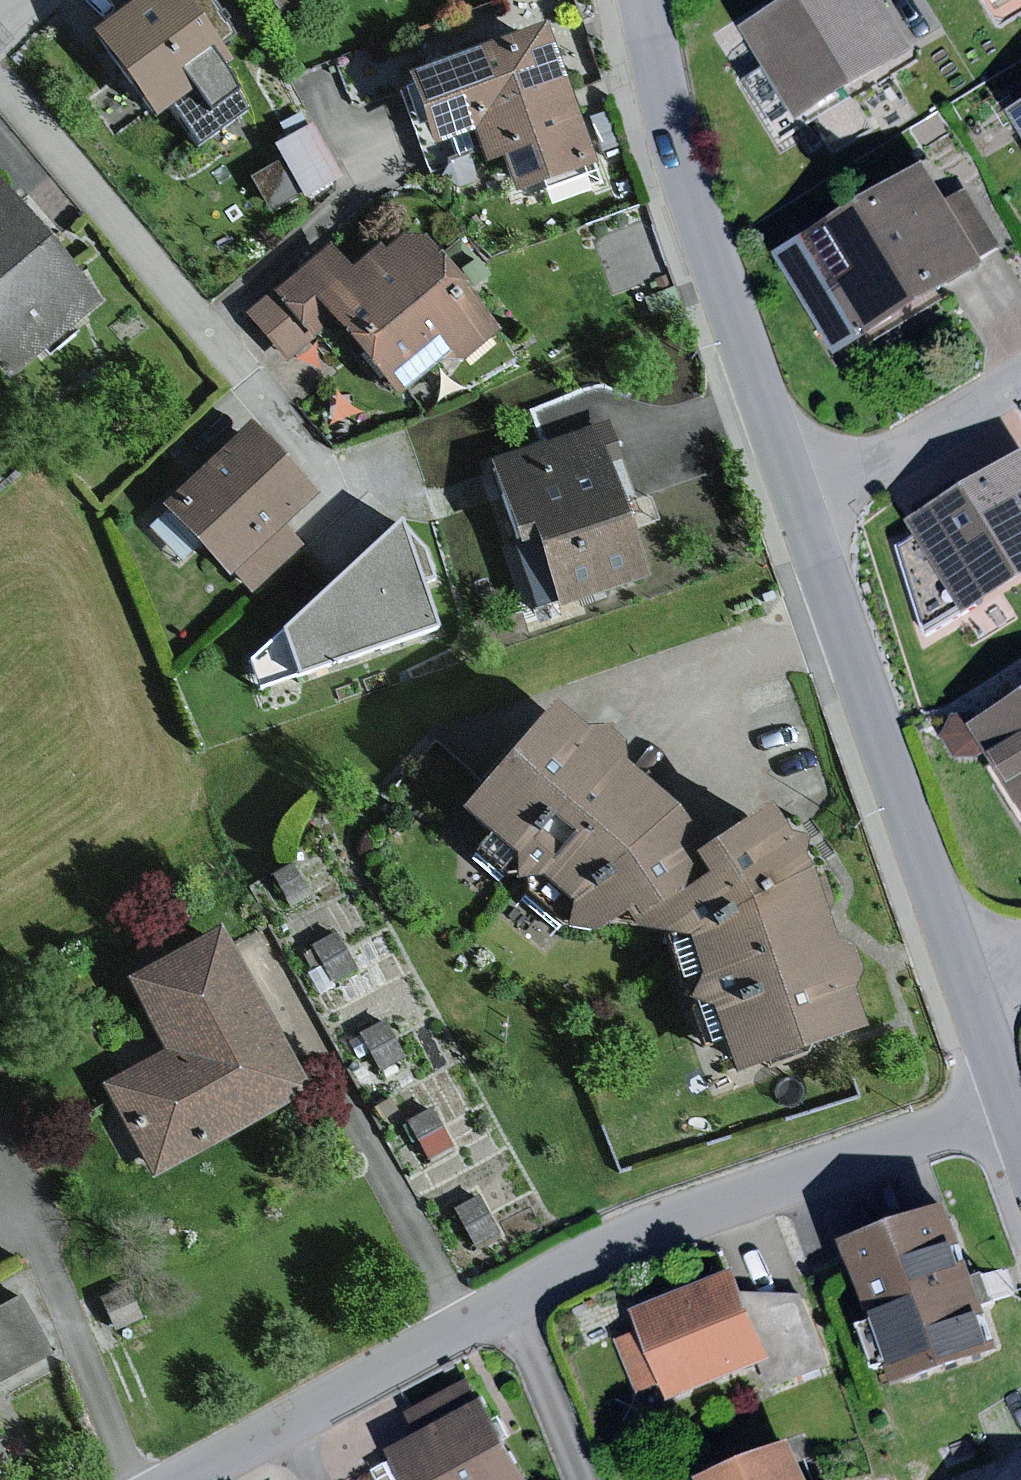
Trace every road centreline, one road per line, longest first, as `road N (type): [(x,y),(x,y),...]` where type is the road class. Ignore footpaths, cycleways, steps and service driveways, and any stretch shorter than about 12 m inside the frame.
road 1 (residential): [(176,1479),(615,1245),(1004,1100)]
road 2 (tertiary): [(967,988),(795,494)]
road 3 (tertiary): [(795,494),(689,197),(641,0)]
road 4 (residential): [(1020,371),(869,466),(795,494)]

